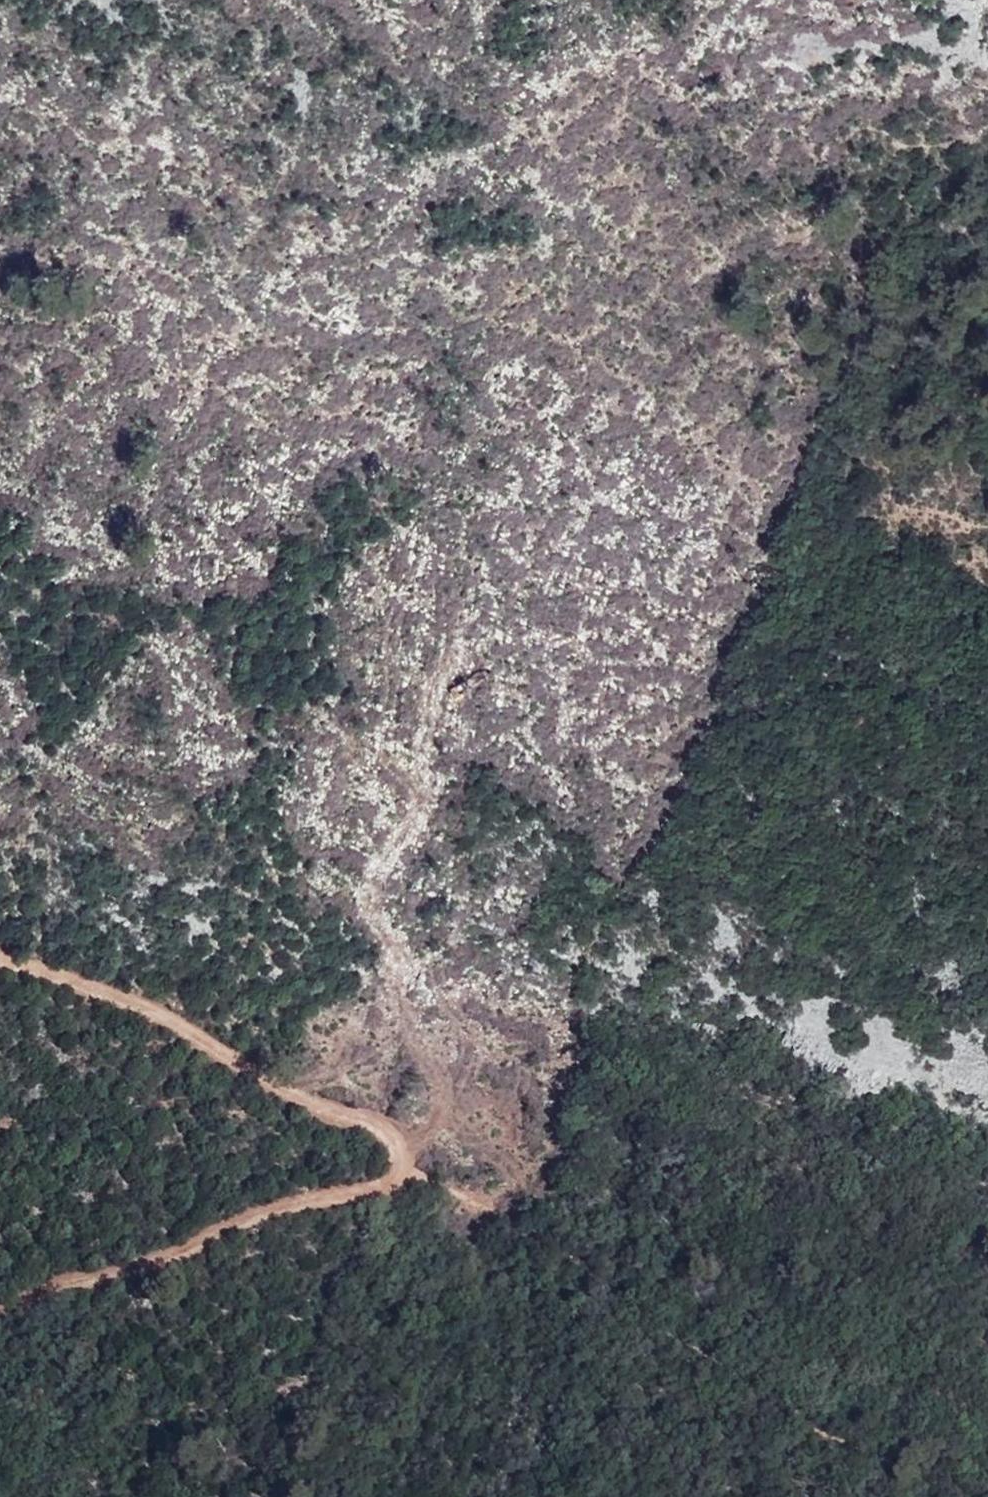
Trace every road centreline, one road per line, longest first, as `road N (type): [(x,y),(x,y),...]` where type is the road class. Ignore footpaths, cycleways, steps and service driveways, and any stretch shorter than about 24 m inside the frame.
road 1 (track): [(0,953),(130,994),(389,1134),(415,1175)]
road 2 (track): [(415,1175),(382,1194),(316,1203),(212,1238),(146,1270),(0,1312)]

